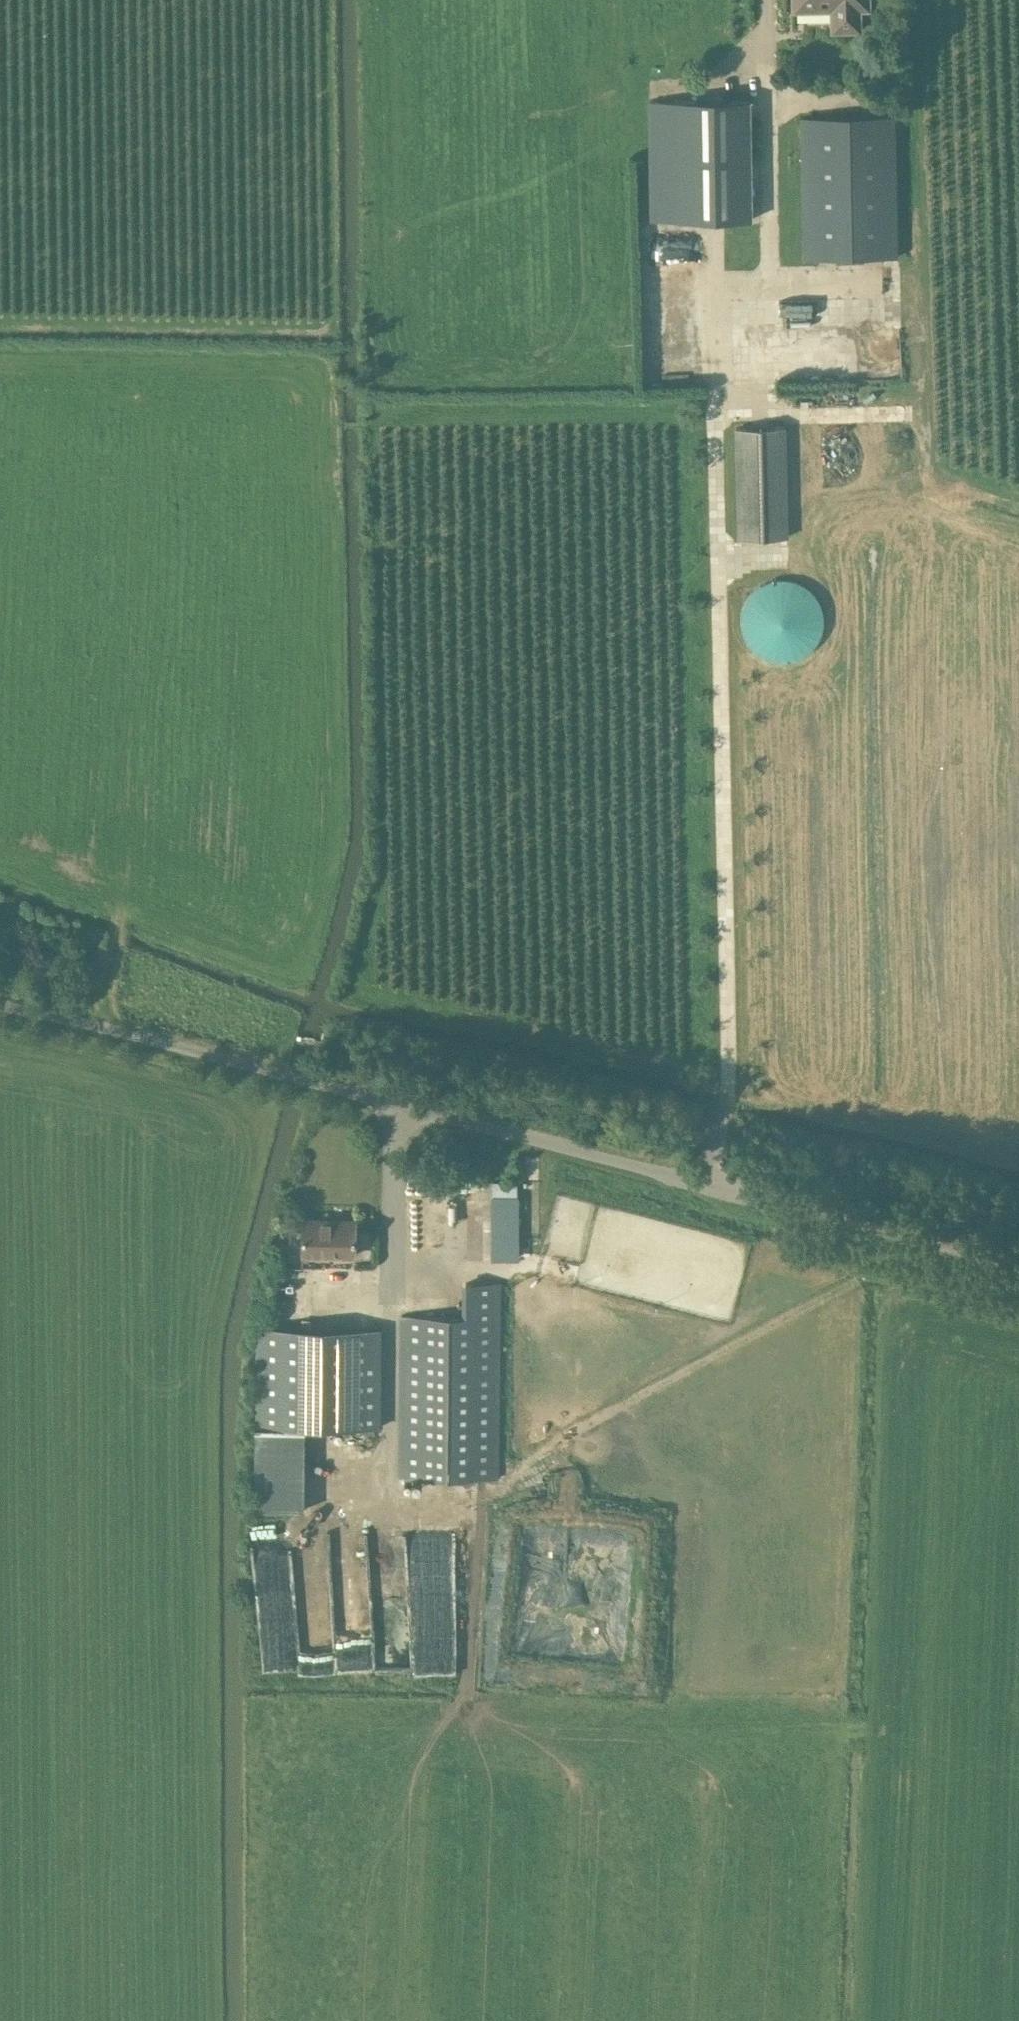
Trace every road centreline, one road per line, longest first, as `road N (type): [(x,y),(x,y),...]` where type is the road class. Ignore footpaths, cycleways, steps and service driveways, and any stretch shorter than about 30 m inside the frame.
road 1 (unclassified): [(1018,1267),(0,1006)]

